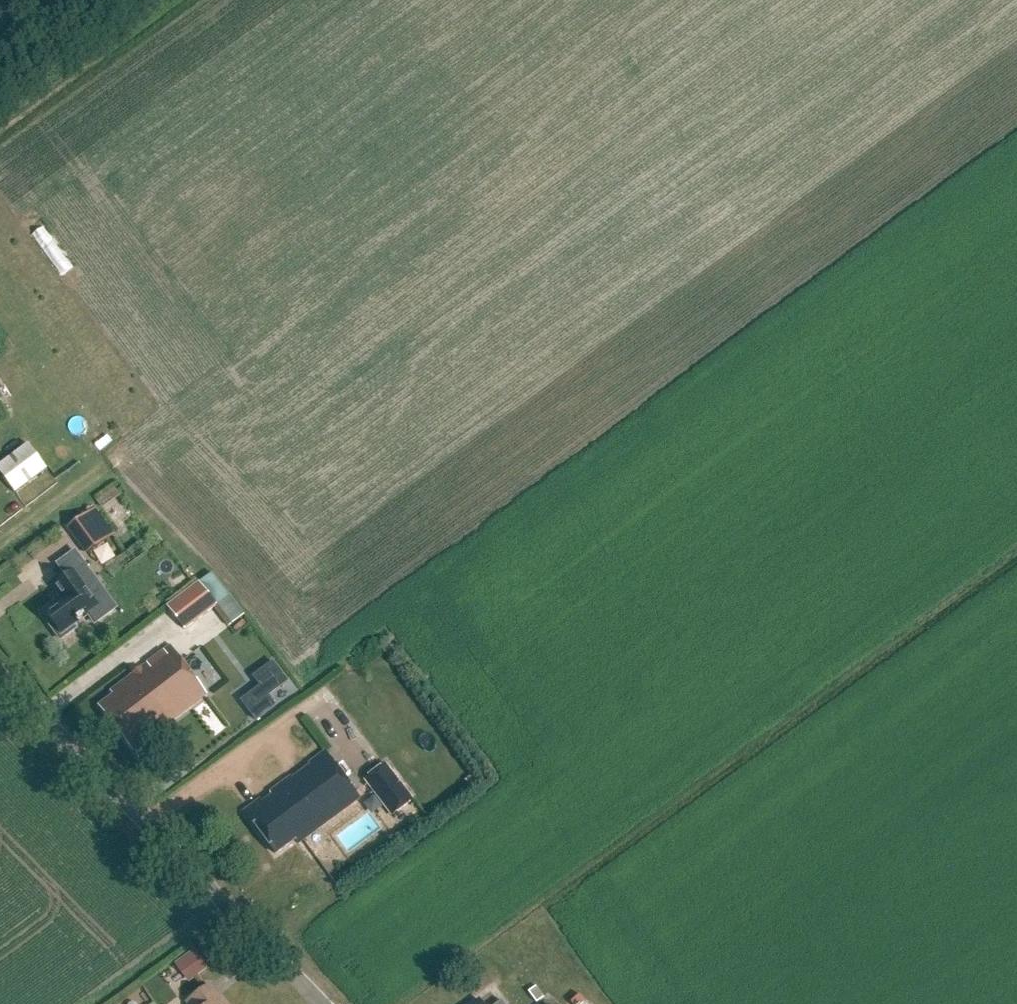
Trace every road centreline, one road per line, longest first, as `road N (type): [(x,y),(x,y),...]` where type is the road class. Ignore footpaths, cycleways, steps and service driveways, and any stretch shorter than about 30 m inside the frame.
road 1 (unclassified): [(324,1003),(0,676)]

